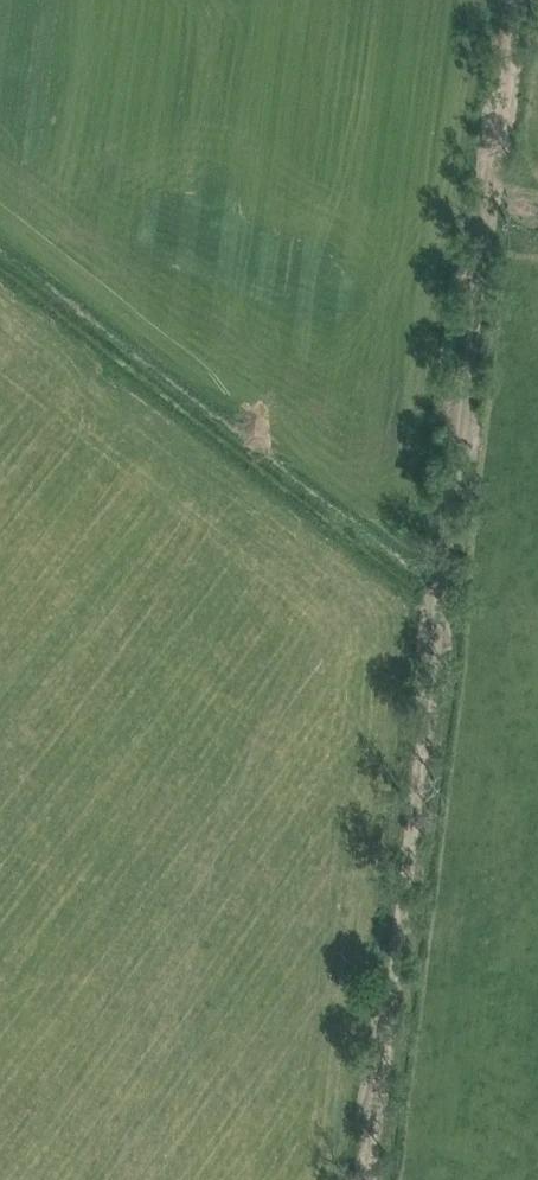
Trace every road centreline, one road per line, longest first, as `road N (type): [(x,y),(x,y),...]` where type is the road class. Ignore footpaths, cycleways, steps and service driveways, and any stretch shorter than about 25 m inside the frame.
road 1 (track): [(360,1179),(518,0)]

